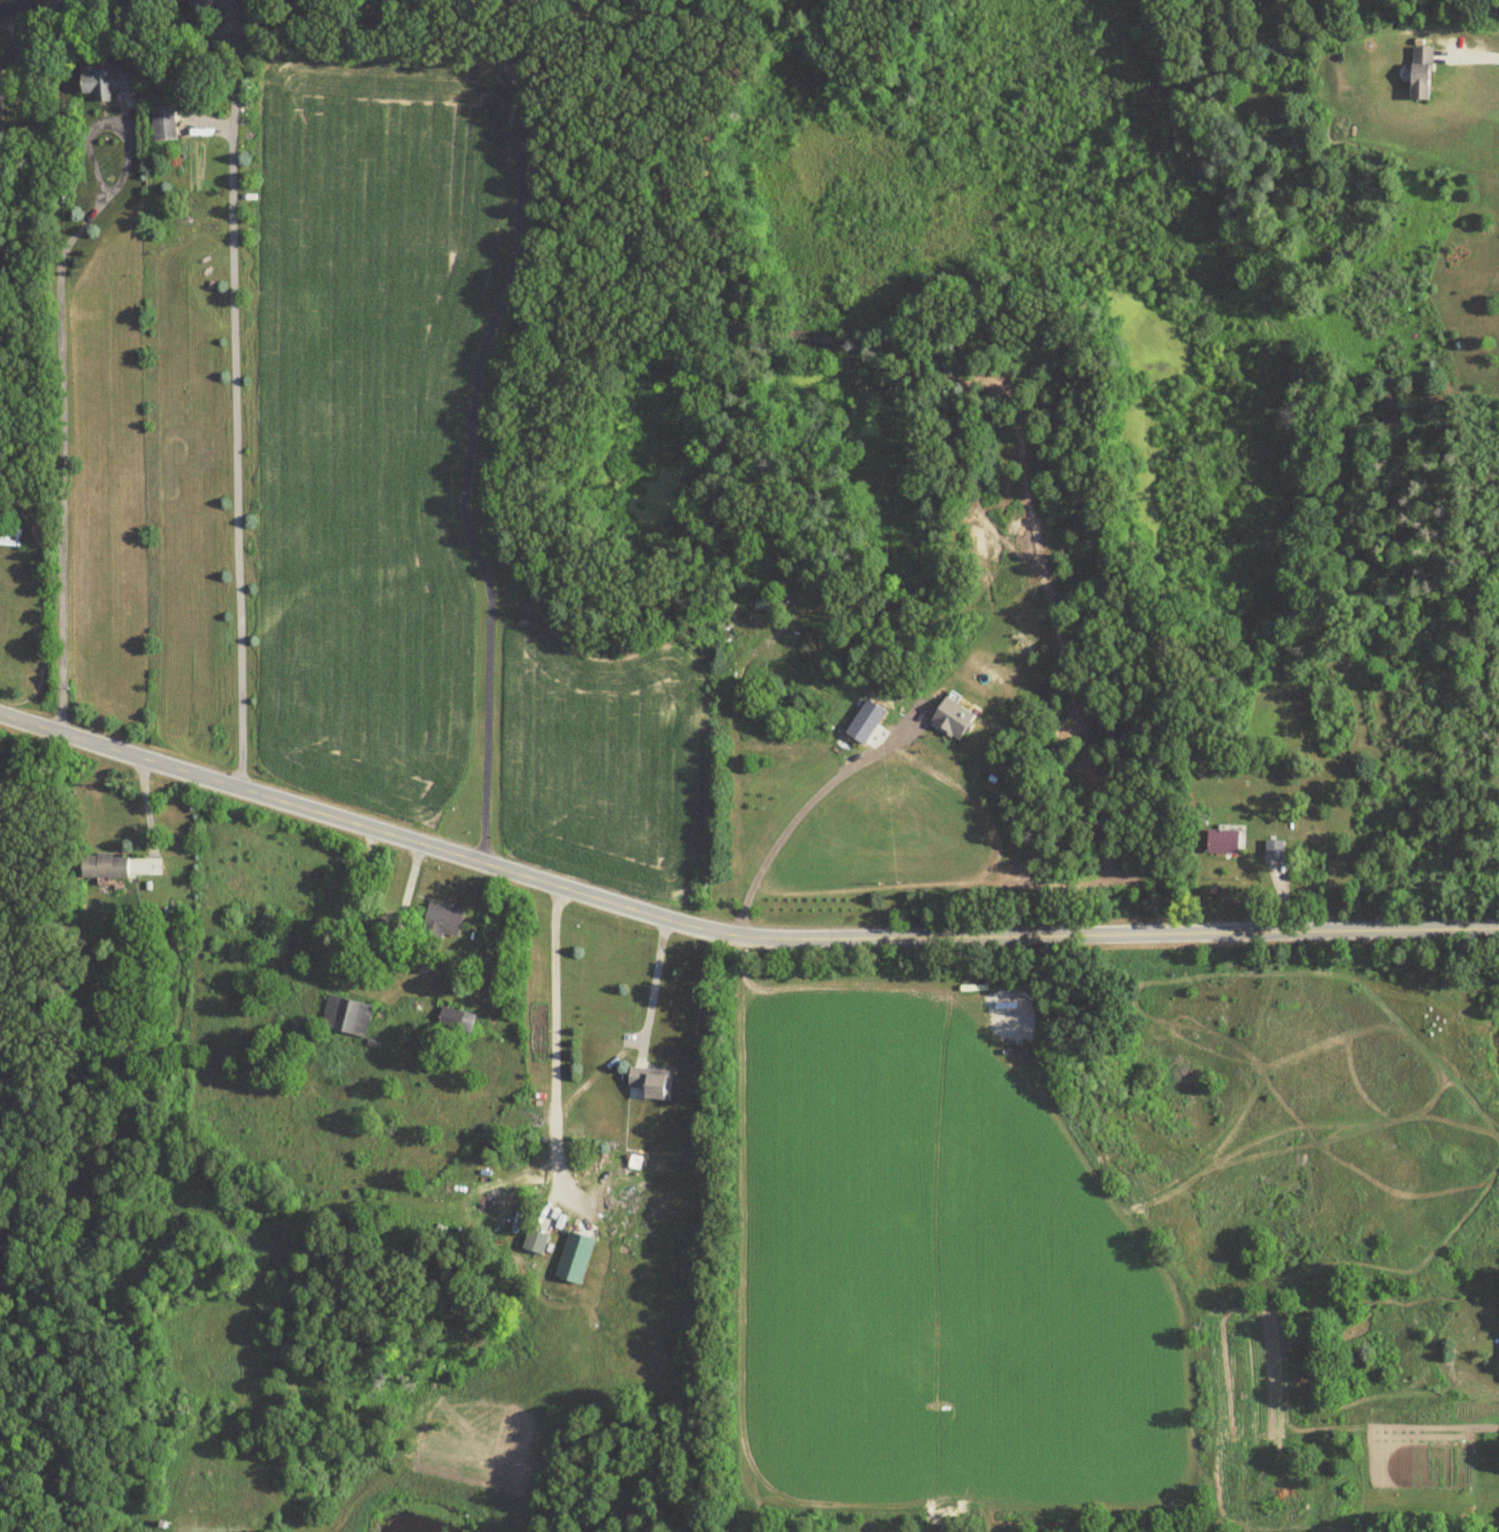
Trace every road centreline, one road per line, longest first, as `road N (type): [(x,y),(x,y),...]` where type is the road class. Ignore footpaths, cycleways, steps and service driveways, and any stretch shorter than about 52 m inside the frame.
road 1 (residential): [(1498,929),(855,939),(734,932),(240,792),(0,715)]
road 2 (residential): [(240,792),(234,47)]

